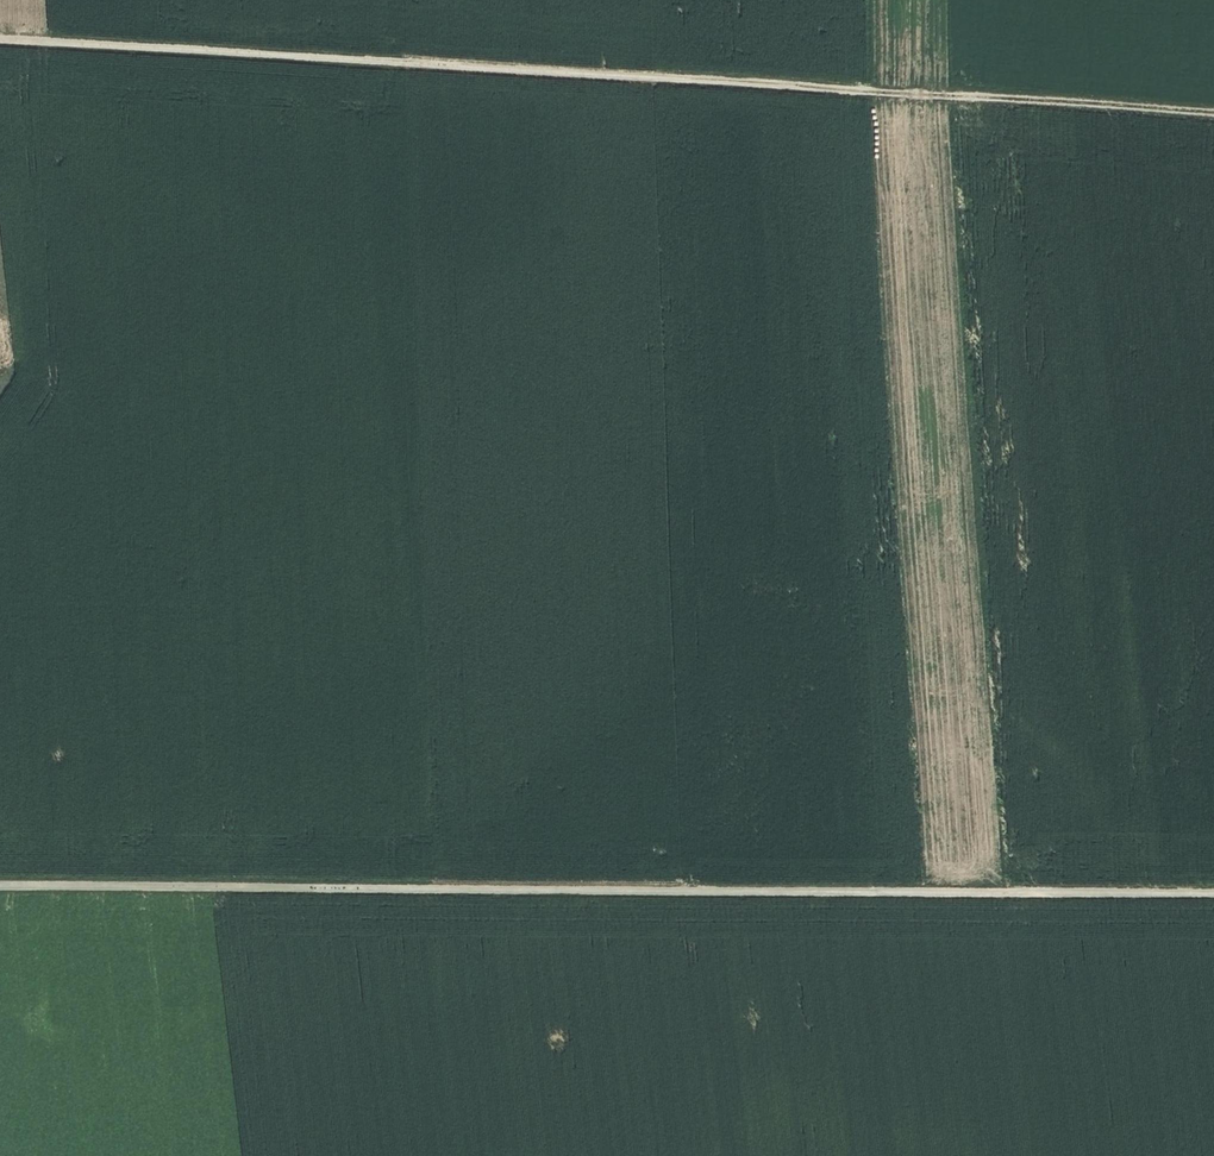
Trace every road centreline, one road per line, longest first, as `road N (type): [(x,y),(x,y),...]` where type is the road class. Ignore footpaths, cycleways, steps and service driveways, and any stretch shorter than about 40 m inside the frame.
road 1 (track): [(1213,113),(0,37)]
road 2 (track): [(0,884),(1213,887)]

